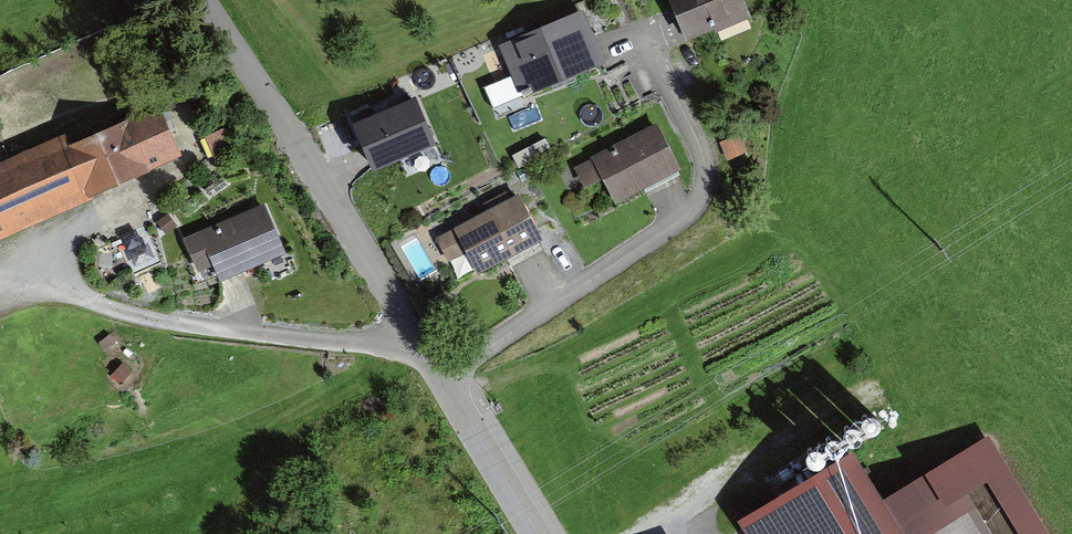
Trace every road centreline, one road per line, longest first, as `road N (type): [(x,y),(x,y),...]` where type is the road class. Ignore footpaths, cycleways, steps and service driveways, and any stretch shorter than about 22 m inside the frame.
road 1 (residential): [(641,34),(706,153),(707,189),(681,223),(445,380)]
road 2 (unclassified): [(445,380),(204,0)]
road 3 (track): [(0,279),(71,292),(130,316),(221,331),(384,345),(411,332)]
road 4 (unclassified): [(537,533),(445,380)]

